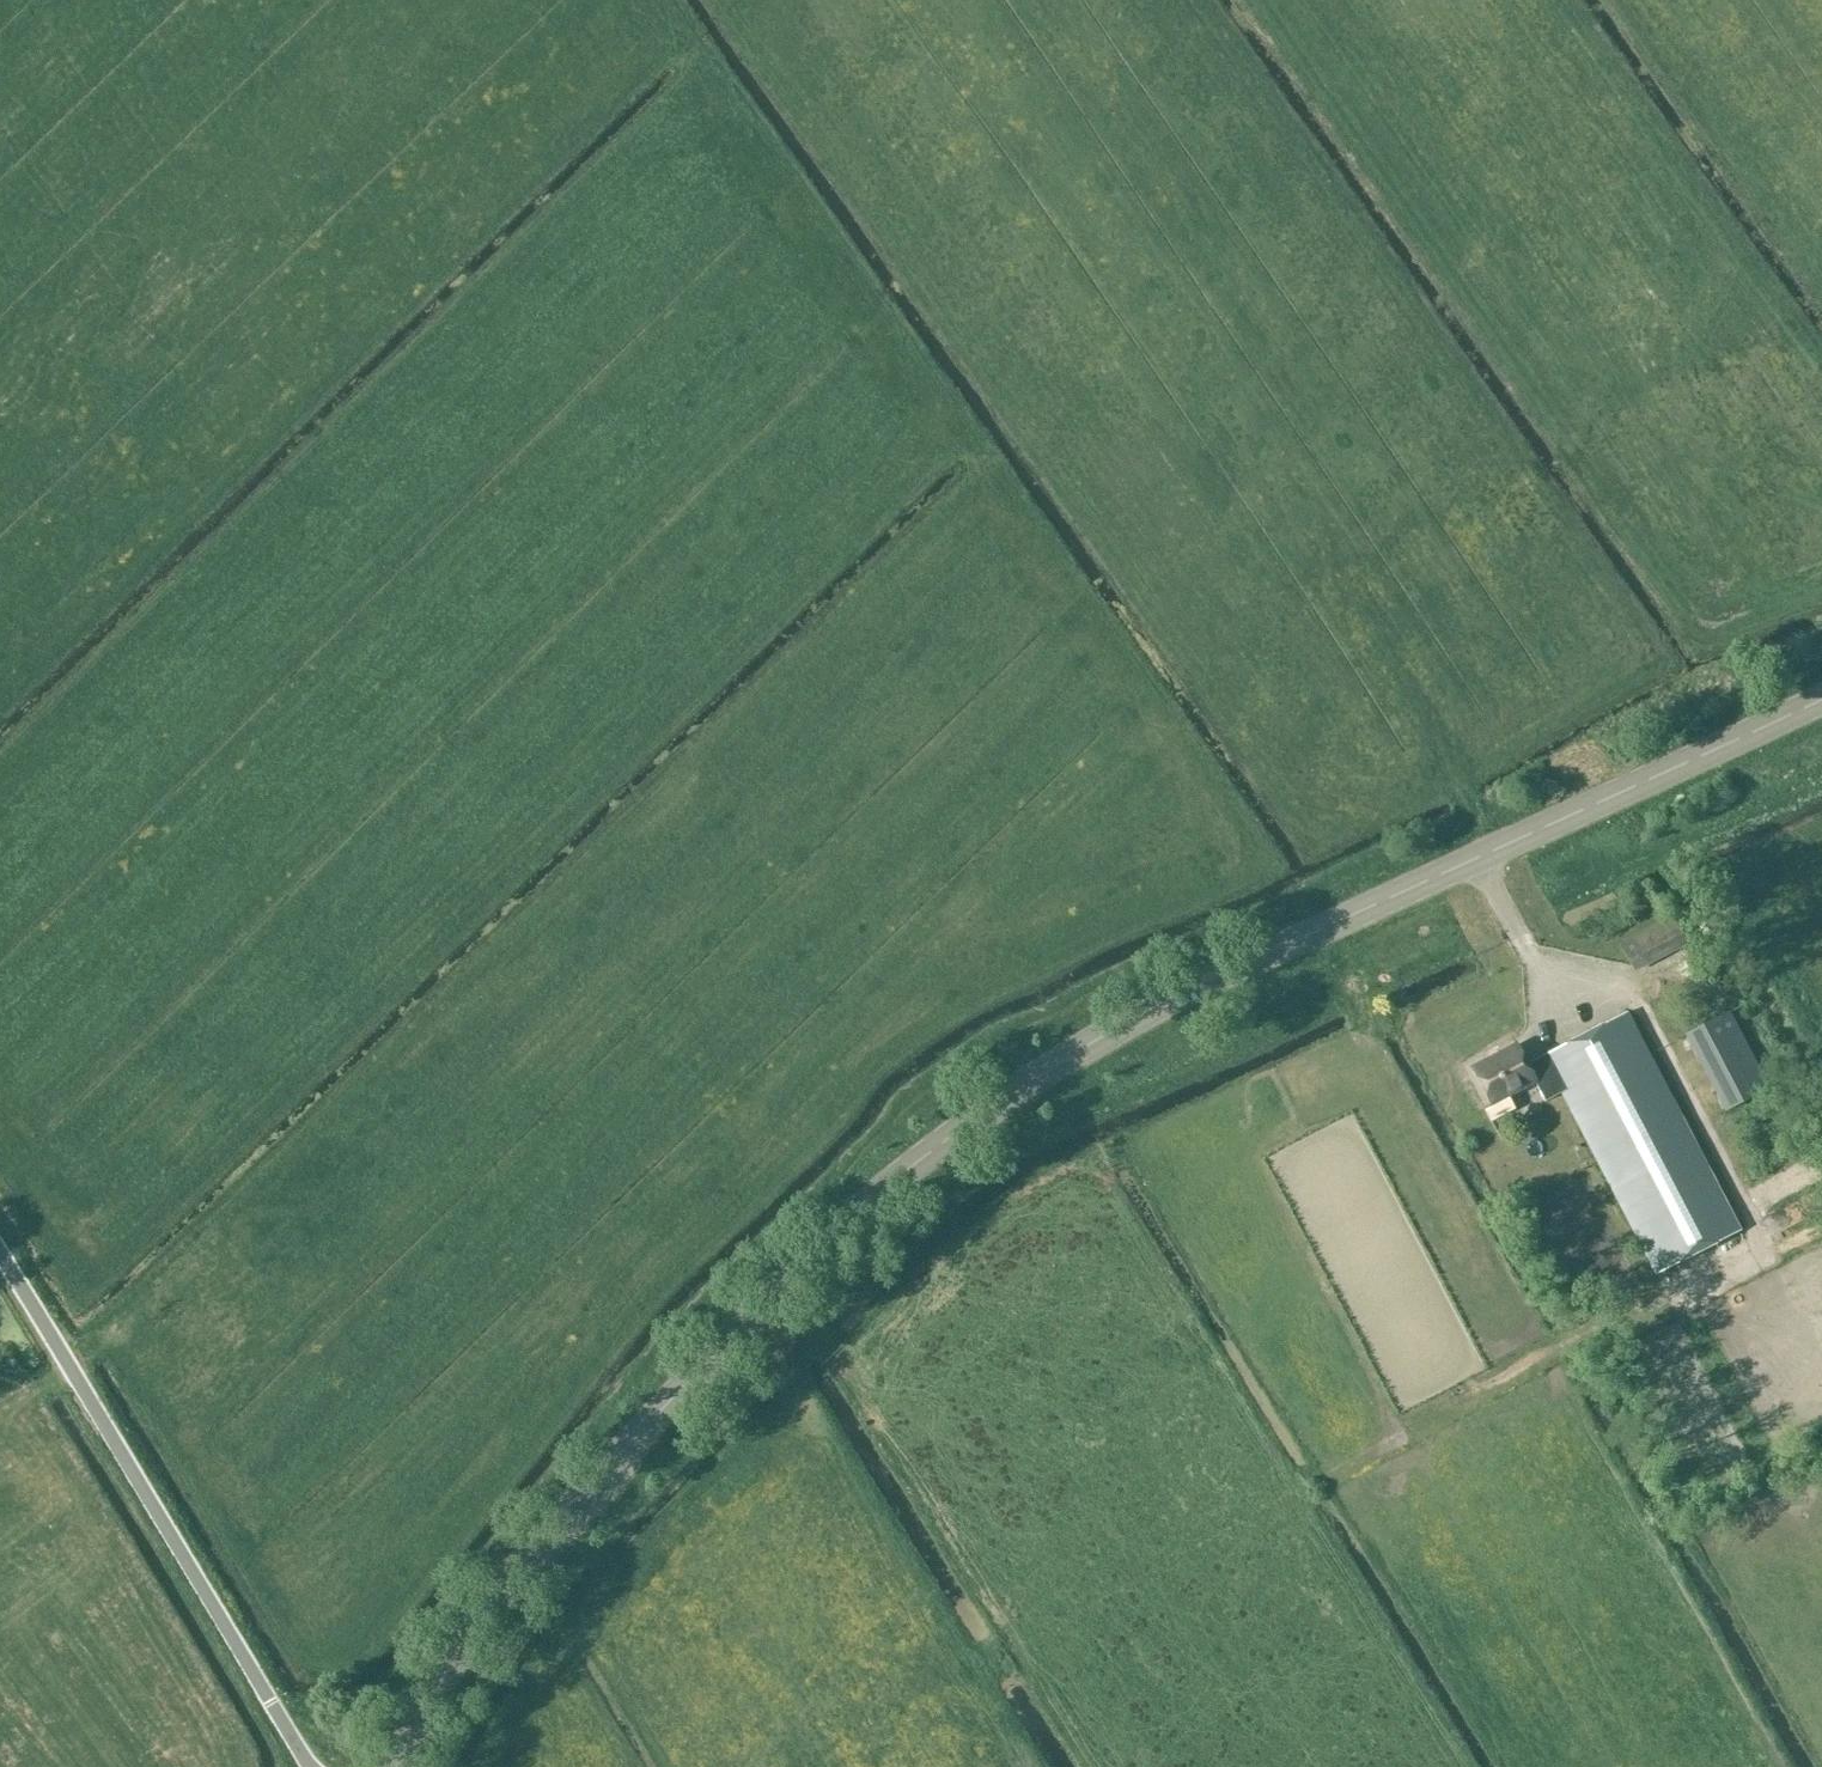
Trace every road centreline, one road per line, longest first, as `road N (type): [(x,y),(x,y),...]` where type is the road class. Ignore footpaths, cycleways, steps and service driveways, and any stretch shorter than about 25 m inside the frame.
road 1 (secondary): [(396,1766),(456,1653),(564,1514),(806,1259),(955,1134),(1151,1008),(1821,698)]
road 2 (unclassified): [(309,1766),(0,1253)]

